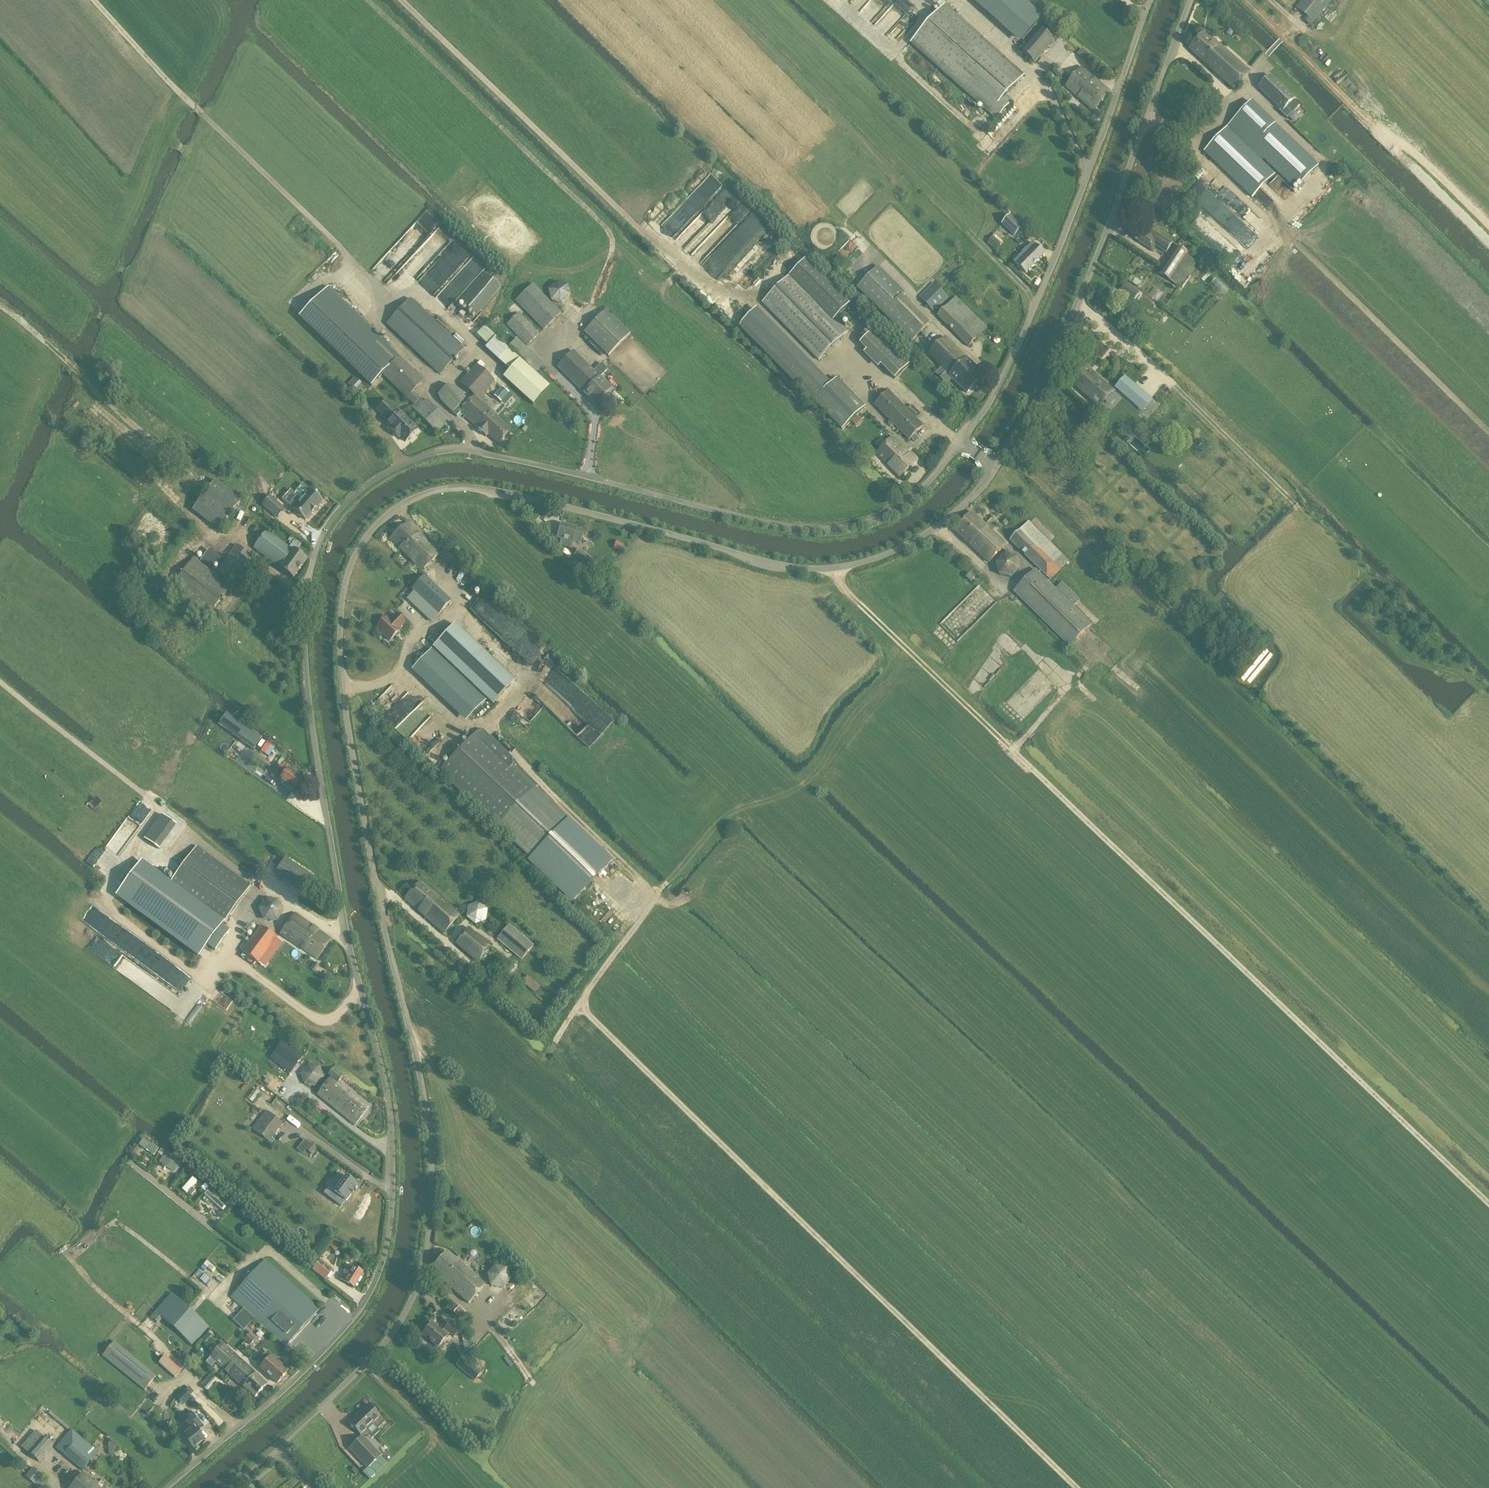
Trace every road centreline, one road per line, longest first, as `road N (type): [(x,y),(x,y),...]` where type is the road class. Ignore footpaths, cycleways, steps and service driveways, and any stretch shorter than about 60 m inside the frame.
road 1 (unclassified): [(167,1487),(331,1344),(371,1292),(387,1243),(391,1122),(344,920),(305,661),(307,584),(340,509),(375,478),(449,449),(769,523),(833,529),(872,520),(918,494),(960,444)]
road 2 (unclassified): [(226,1487),(287,1441),(382,1347),(424,1268),(427,1116),(342,679),(343,599),(372,532),(410,500),(464,488),(762,561),(835,569),(885,556),(935,529),(997,467)]
road 3 (track): [(1077,1487),(579,1006)]
road 4 (track): [(821,372),(745,296),(690,273),(658,249),(402,0)]
road 5 (track): [(426,393),(426,374),(378,323),(365,274),(94,0)]
road 6 (track): [(556,1037),(649,893),(481,723),(457,724),(400,672)]
road 7 (unclassified): [(997,467),(1093,269),(1191,0)]
road 8 (track): [(548,367),(592,303),(610,235),(368,0)]
road 9 (unclassified): [(960,444),(1033,311),(1152,0)]
road 10 (track): [(273,888),(250,880),(0,679)]
road 11 (track): [(234,536),(208,529),(155,475),(132,423),(0,305)]
road 12 (track): [(1287,231),(1488,432)]
road 13 (track): [(942,0),(896,50),(835,0)]

